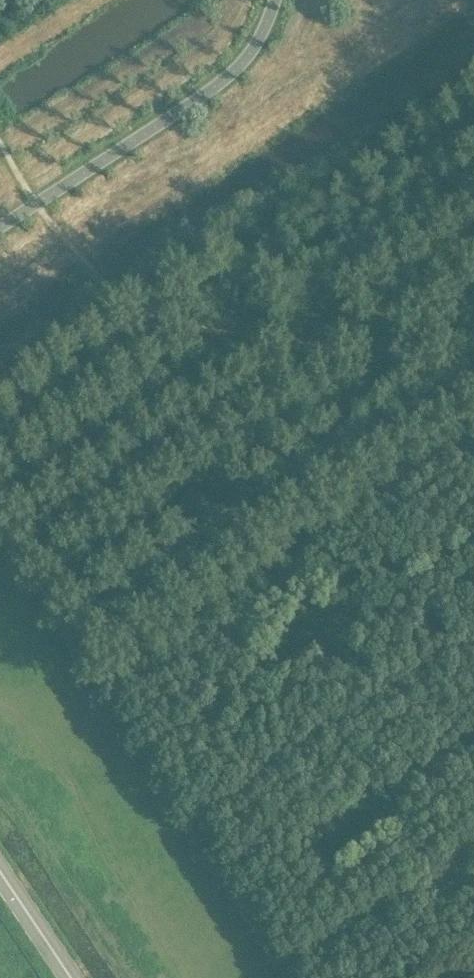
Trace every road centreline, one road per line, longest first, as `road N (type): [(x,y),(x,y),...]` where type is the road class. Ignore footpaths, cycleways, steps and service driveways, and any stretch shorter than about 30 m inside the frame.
road 1 (secondary): [(0,869),(73,977)]

